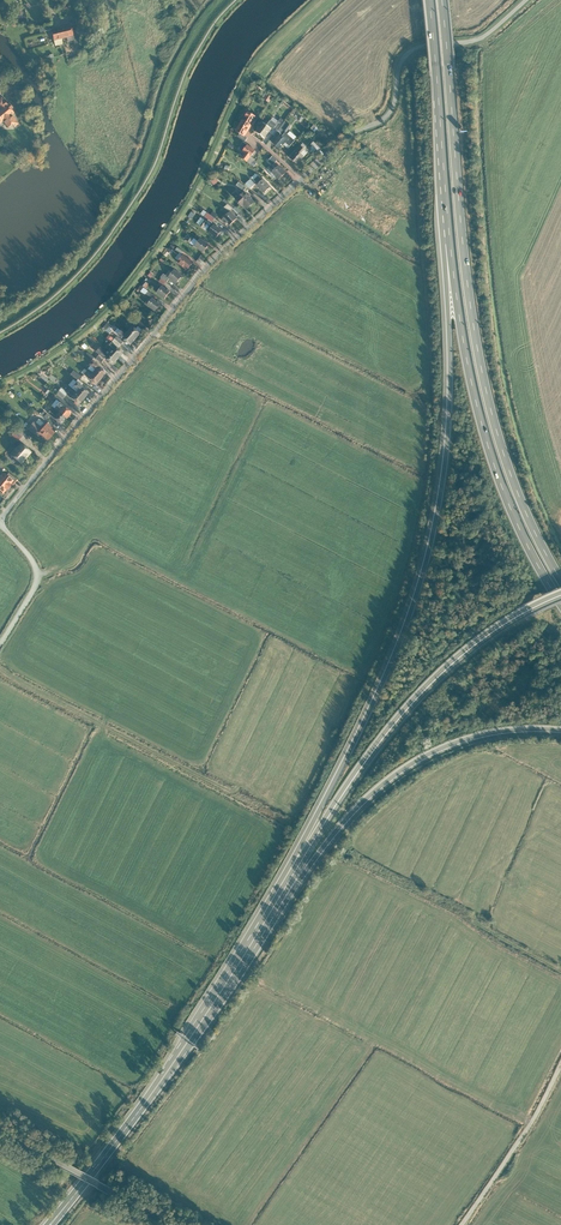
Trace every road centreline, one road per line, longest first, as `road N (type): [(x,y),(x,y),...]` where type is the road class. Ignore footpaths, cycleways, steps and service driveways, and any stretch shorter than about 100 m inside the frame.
road 1 (motorway): [(453,255),(448,441),(430,543),(403,636),(289,882)]
road 2 (motorway): [(560,582),(516,488),(484,374),(443,0)]
road 3 (unclassified): [(0,522),(204,269),(302,179)]
road 4 (motorway): [(289,882),(358,772),(430,685),(481,640),(560,596)]
road 5 (primary): [(50,1224),(192,1037),(280,896)]
road 6 (motorway): [(453,255),(484,434),(518,528),(560,602)]
road 7 (motorway): [(280,896),(365,801),(414,763),(472,738),(560,731)]
road 8 (unclassified): [(302,179),(344,139),(389,114),(412,50),(477,40),(527,0)]
road 9 (motorway): [(431,0),(453,255)]
road 10 (track): [(462,1224),(560,1065)]
road 11 (residential): [(0,523),(37,572),(0,646)]
road 12 (residential): [(0,1131),(121,1195)]

